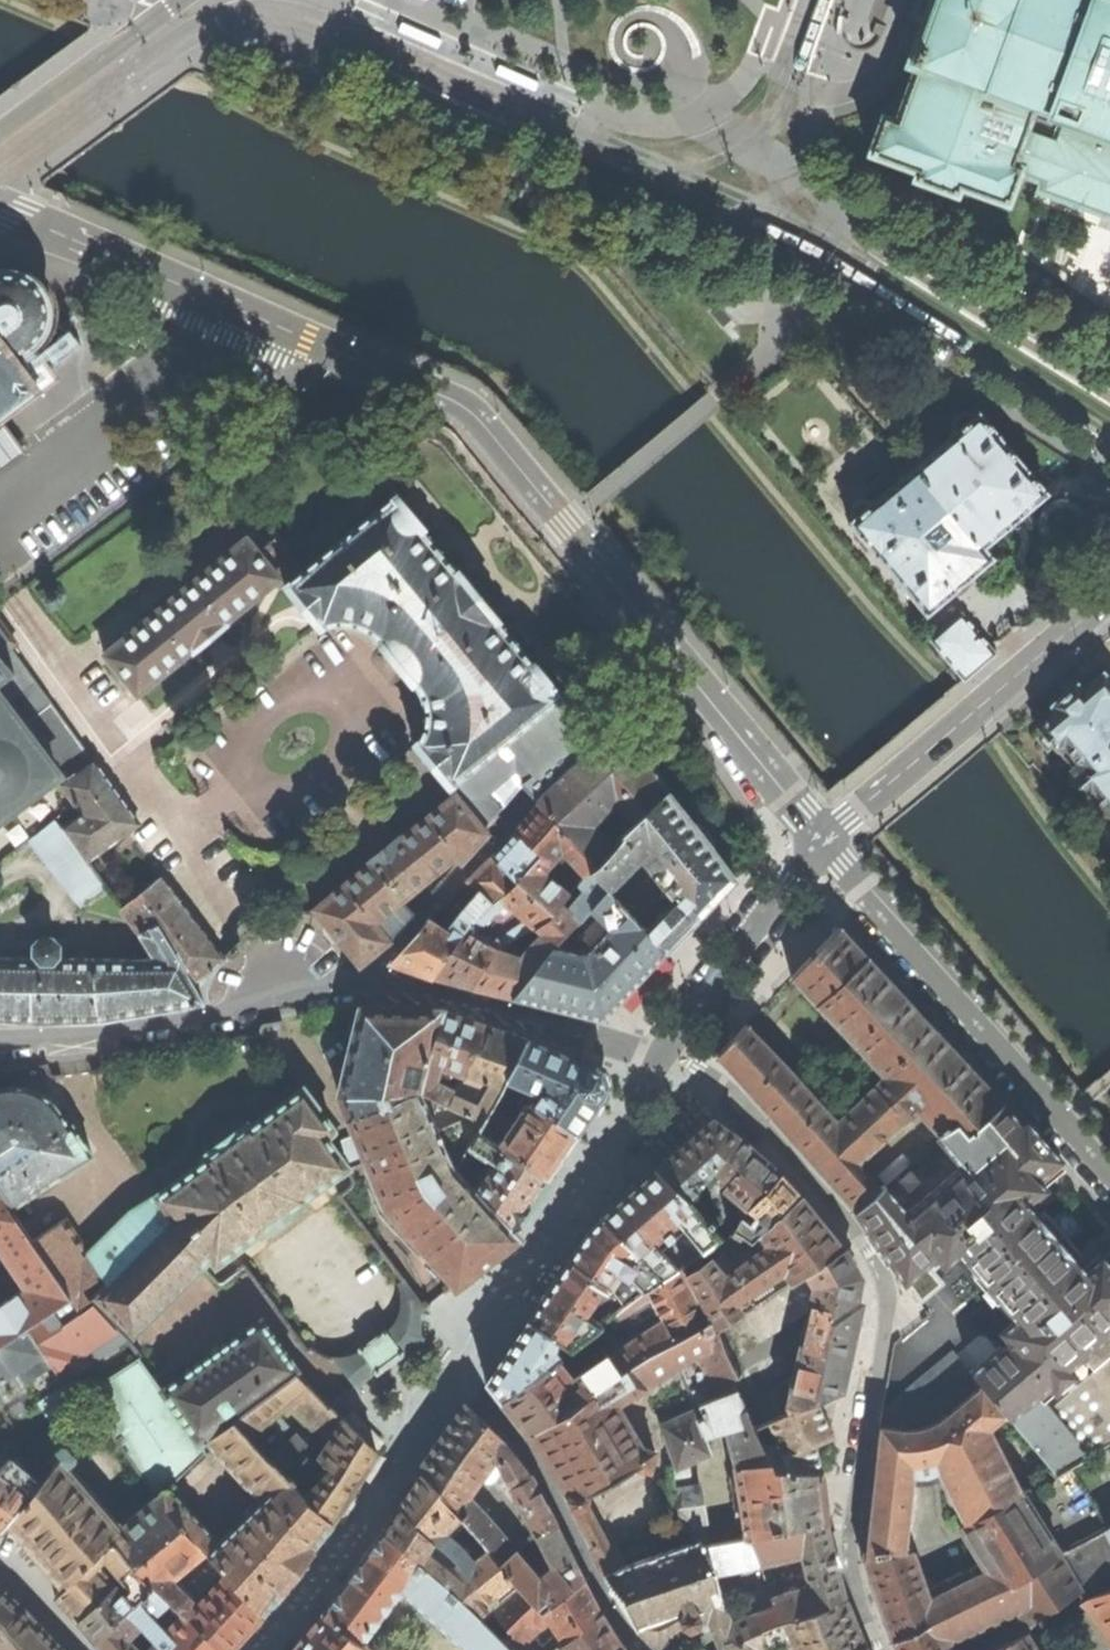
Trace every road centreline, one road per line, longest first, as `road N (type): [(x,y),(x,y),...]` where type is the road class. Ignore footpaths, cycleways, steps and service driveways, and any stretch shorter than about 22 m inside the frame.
road 1 (residential): [(0,208),(464,408),(825,843)]
road 2 (residential): [(881,1649),(847,1545),(888,1308),(883,1276),(746,1104),(697,1069),(663,1057)]
road 3 (residential): [(1109,1171),(825,843)]
road 4 (residential): [(663,1057),(457,1375)]
road 5 (residential): [(358,985),(211,1015),(0,1039)]
road 6 (residential): [(457,1375),(259,1649)]
road 7 (residential): [(457,1375),(541,1469),(611,1611),(640,1649)]
road 8 (residential): [(663,1057),(441,992),(358,985)]
road 9 (residential): [(825,843),(663,1057)]
road 10 (residential): [(358,985),(528,794)]
road 11 (tertiary): [(0,132),(175,0)]
road 12 (unclassified): [(973,711),(825,843)]
road 13 (residential): [(1109,597),(973,711)]

